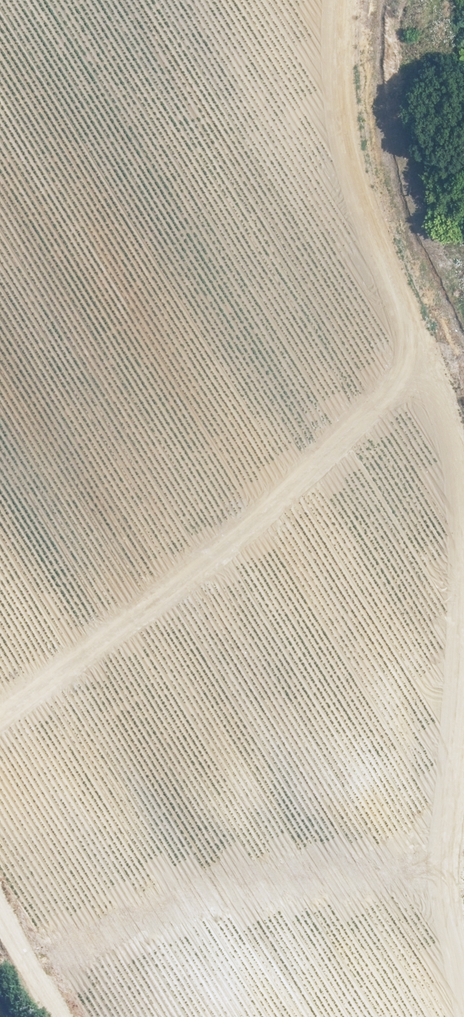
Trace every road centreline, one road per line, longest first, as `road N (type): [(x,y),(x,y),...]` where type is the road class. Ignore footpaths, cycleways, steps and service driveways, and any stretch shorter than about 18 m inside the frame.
road 1 (track): [(0,747),(401,392),(406,333),(350,109),(352,0)]
road 2 (track): [(463,979),(441,653),(455,581),(453,494),(401,392)]

